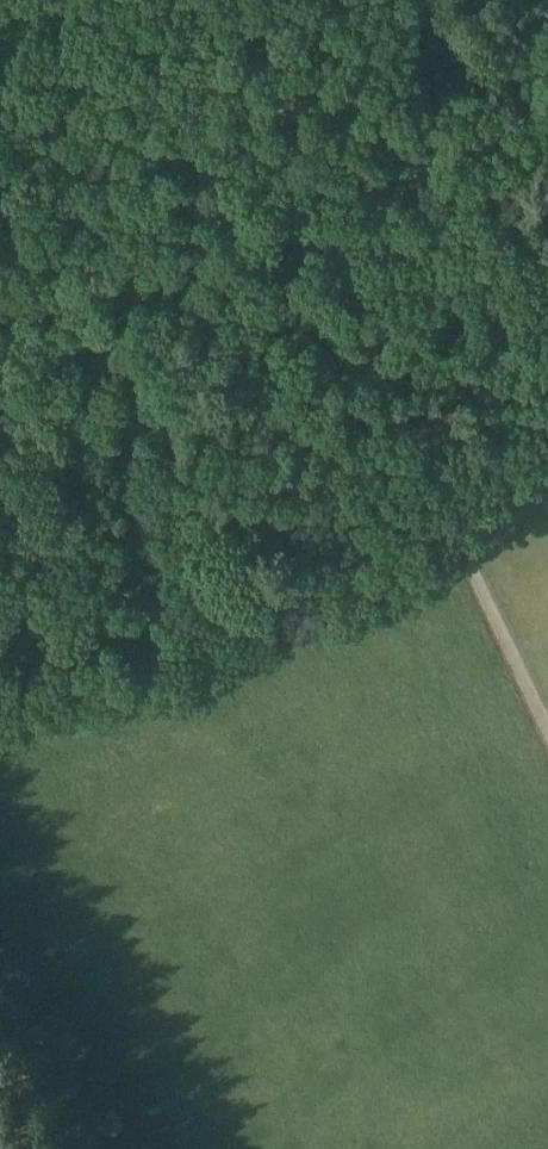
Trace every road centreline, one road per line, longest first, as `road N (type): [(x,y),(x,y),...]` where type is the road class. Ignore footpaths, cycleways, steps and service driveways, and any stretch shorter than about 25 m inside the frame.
road 1 (track): [(0,295),(50,304),(115,340),(246,541),(237,579),(191,599),(0,640)]

